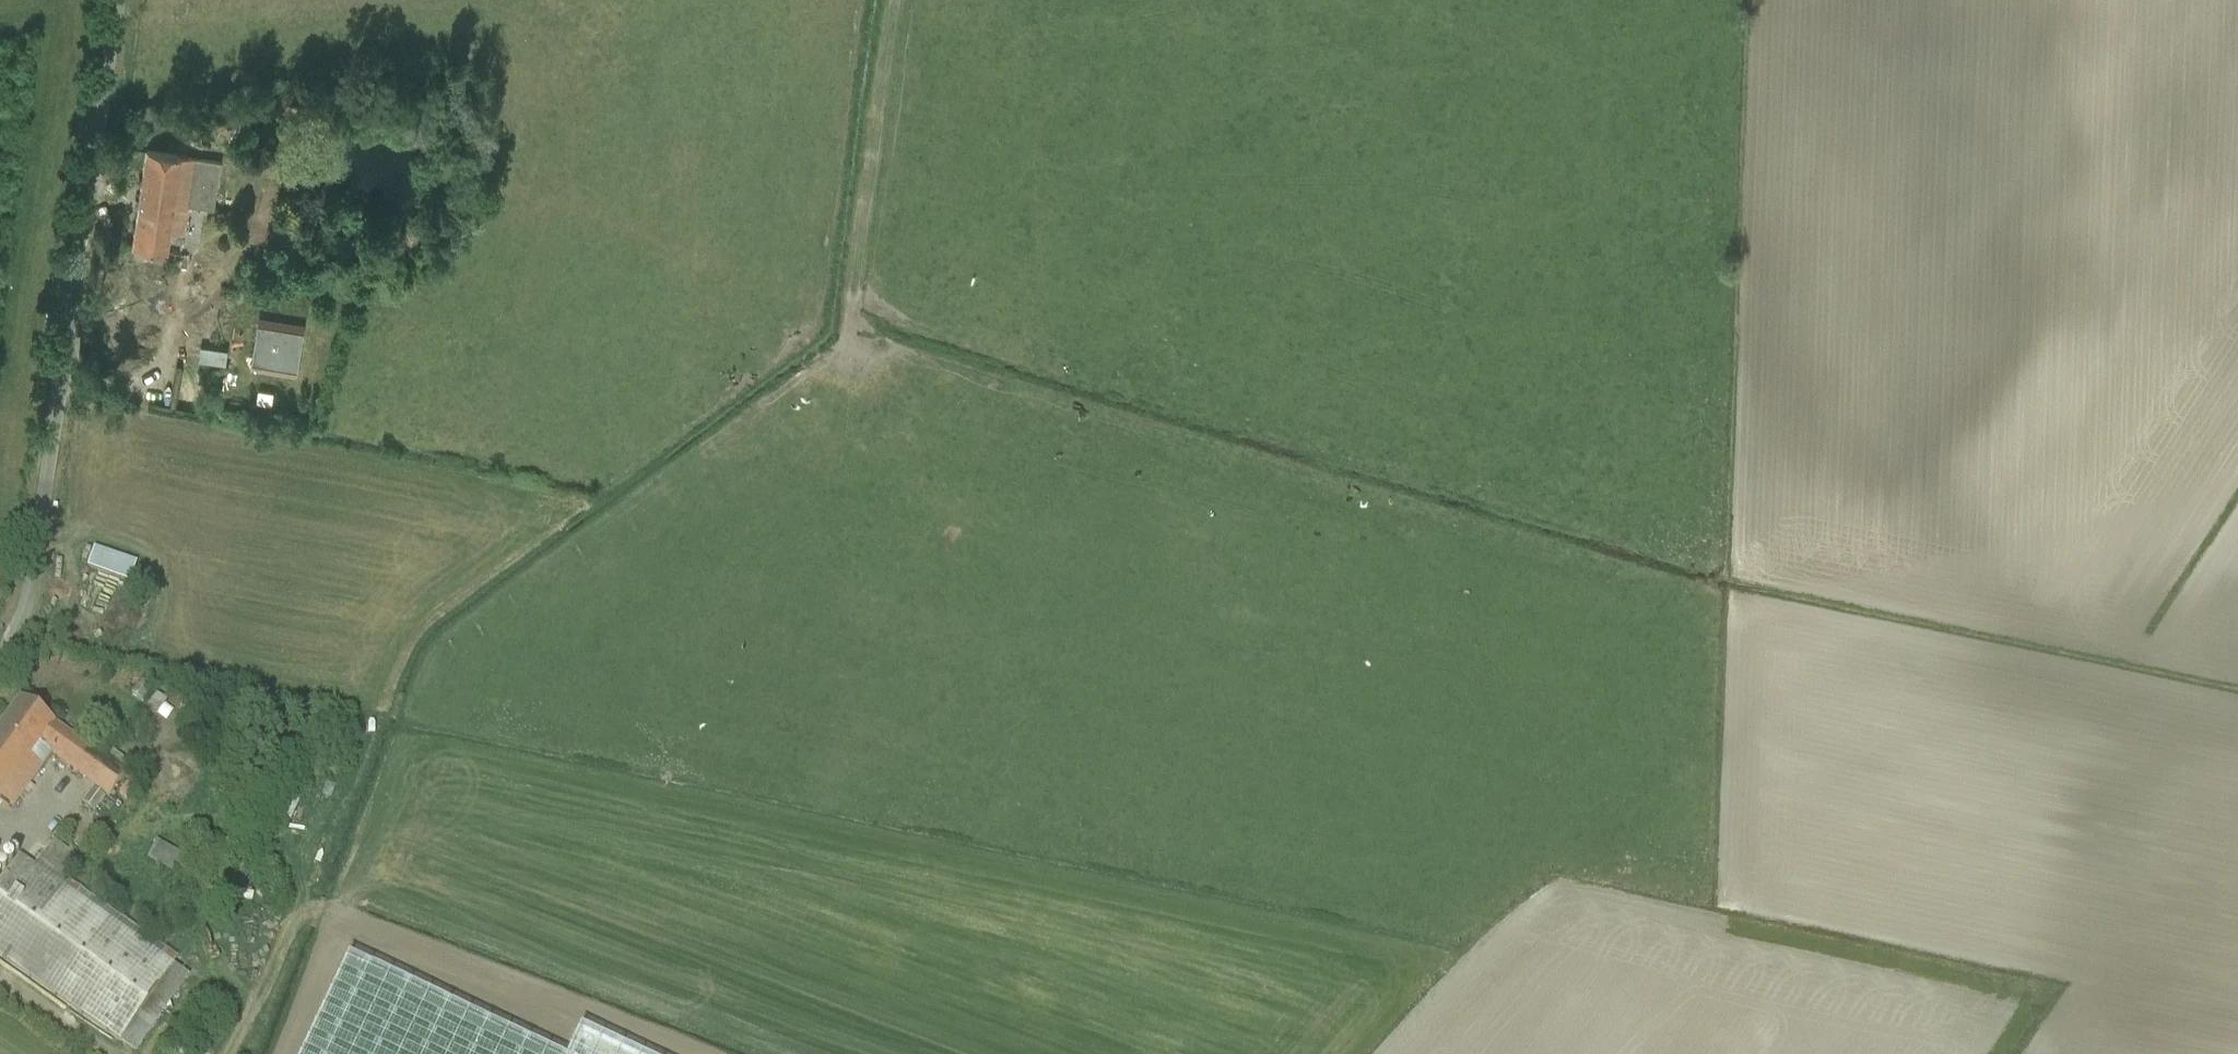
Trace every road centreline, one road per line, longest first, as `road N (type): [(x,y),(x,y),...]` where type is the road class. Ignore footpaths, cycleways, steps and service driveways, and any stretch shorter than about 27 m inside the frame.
road 1 (unclassified): [(0,652),(25,607),(124,0)]

